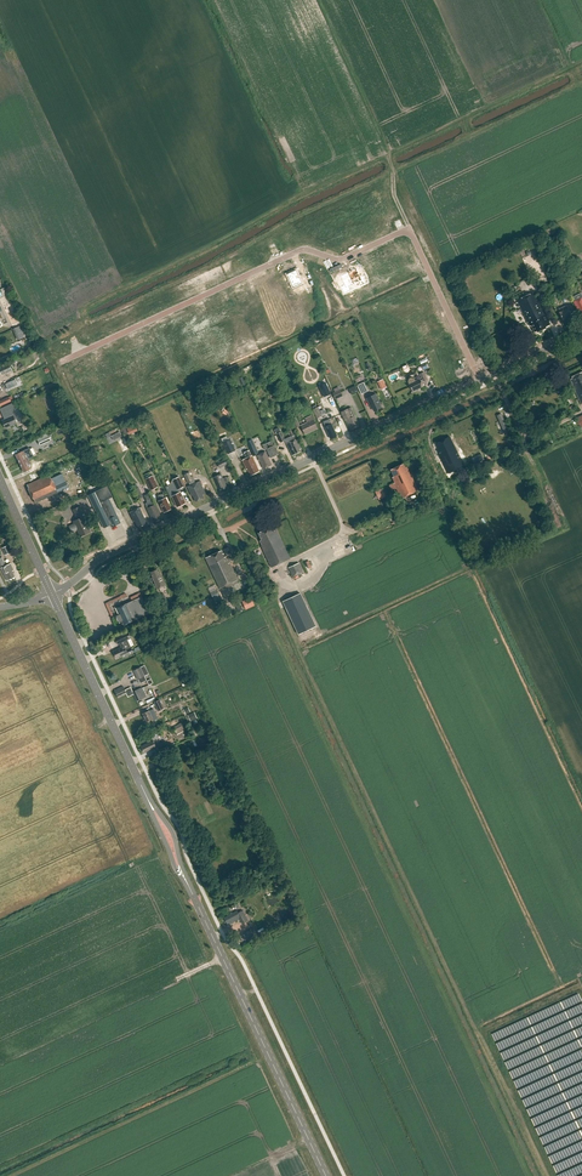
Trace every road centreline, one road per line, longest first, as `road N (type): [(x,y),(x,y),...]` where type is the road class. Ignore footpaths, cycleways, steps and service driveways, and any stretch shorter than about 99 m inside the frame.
road 1 (residential): [(60,363),(304,249),(340,261),(408,229),(480,379)]
road 2 (tertiary): [(53,595),(102,557),(480,379)]
road 3 (track): [(387,155),(83,308),(70,329),(80,354)]
road 4 (primary): [(326,1175),(190,889)]
road 5 (primary): [(149,802),(53,595)]
road 6 (track): [(387,155),(581,63)]
road 7 (primary): [(53,595),(0,480)]

